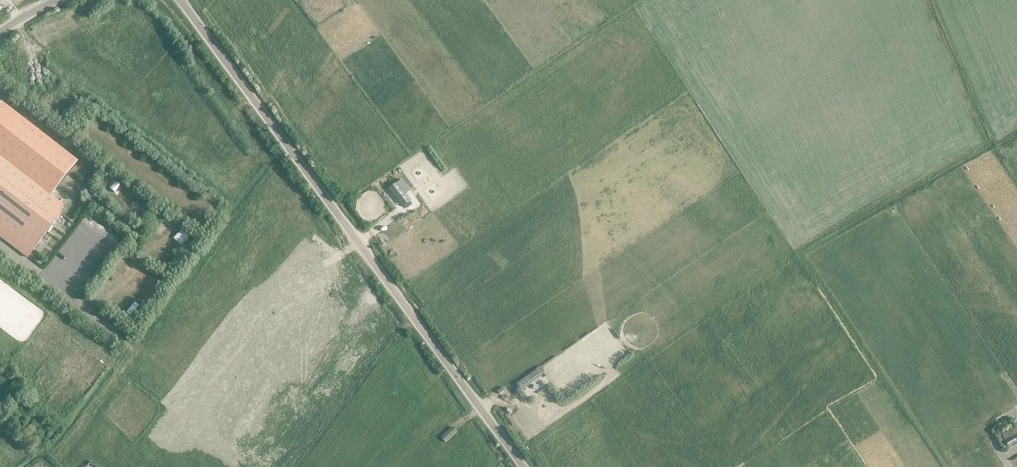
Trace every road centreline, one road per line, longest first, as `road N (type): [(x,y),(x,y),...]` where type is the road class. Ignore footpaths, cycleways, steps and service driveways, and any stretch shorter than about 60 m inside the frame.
road 1 (unclassified): [(525,466),(181,1)]

